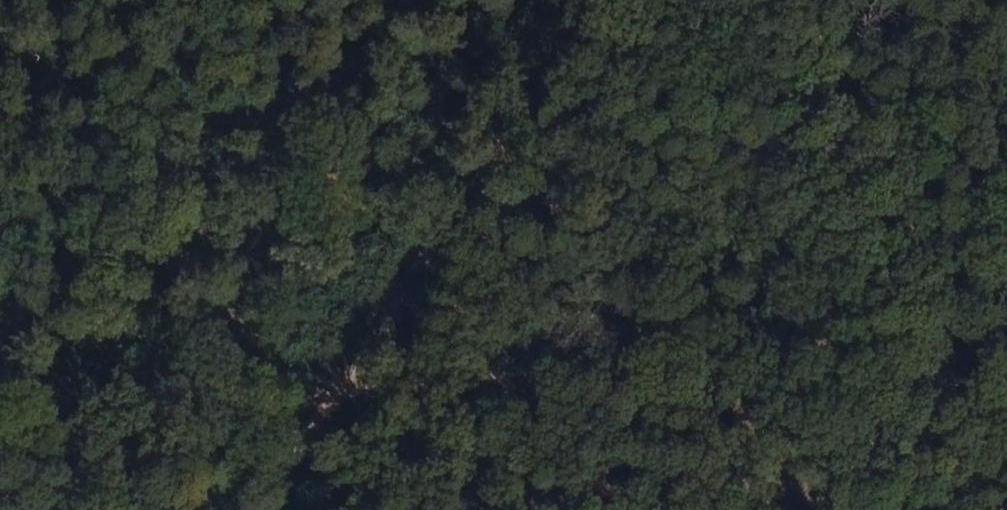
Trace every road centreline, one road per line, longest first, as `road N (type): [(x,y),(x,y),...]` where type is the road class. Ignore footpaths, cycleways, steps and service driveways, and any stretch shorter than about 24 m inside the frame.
road 1 (track): [(392,390),(765,377),(920,363),(1006,368)]
road 2 (track): [(648,0),(392,390)]
road 3 (track): [(0,419),(392,390)]
road 4 (track): [(287,509),(392,390)]

